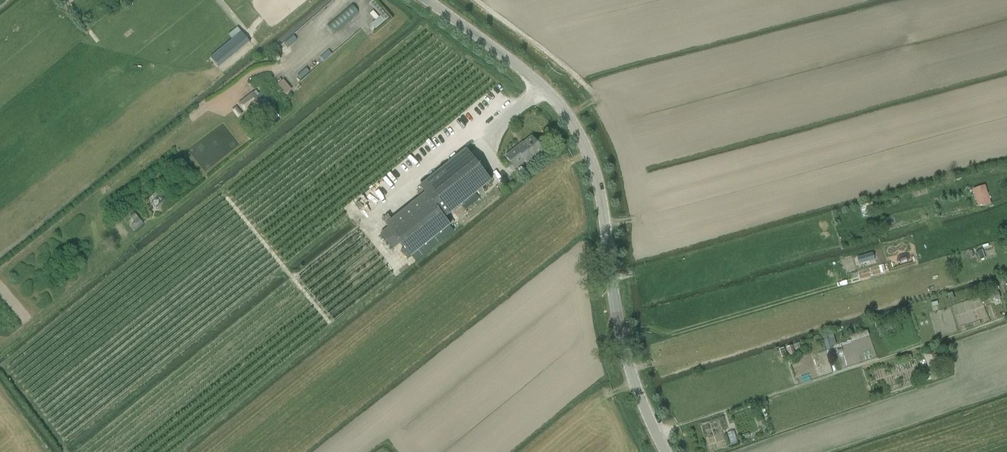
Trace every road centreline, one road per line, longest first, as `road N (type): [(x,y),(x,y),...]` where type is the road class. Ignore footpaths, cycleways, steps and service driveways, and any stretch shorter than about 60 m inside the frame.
road 1 (tertiary): [(667,451),(627,360),(592,152),(553,93),(425,0)]

